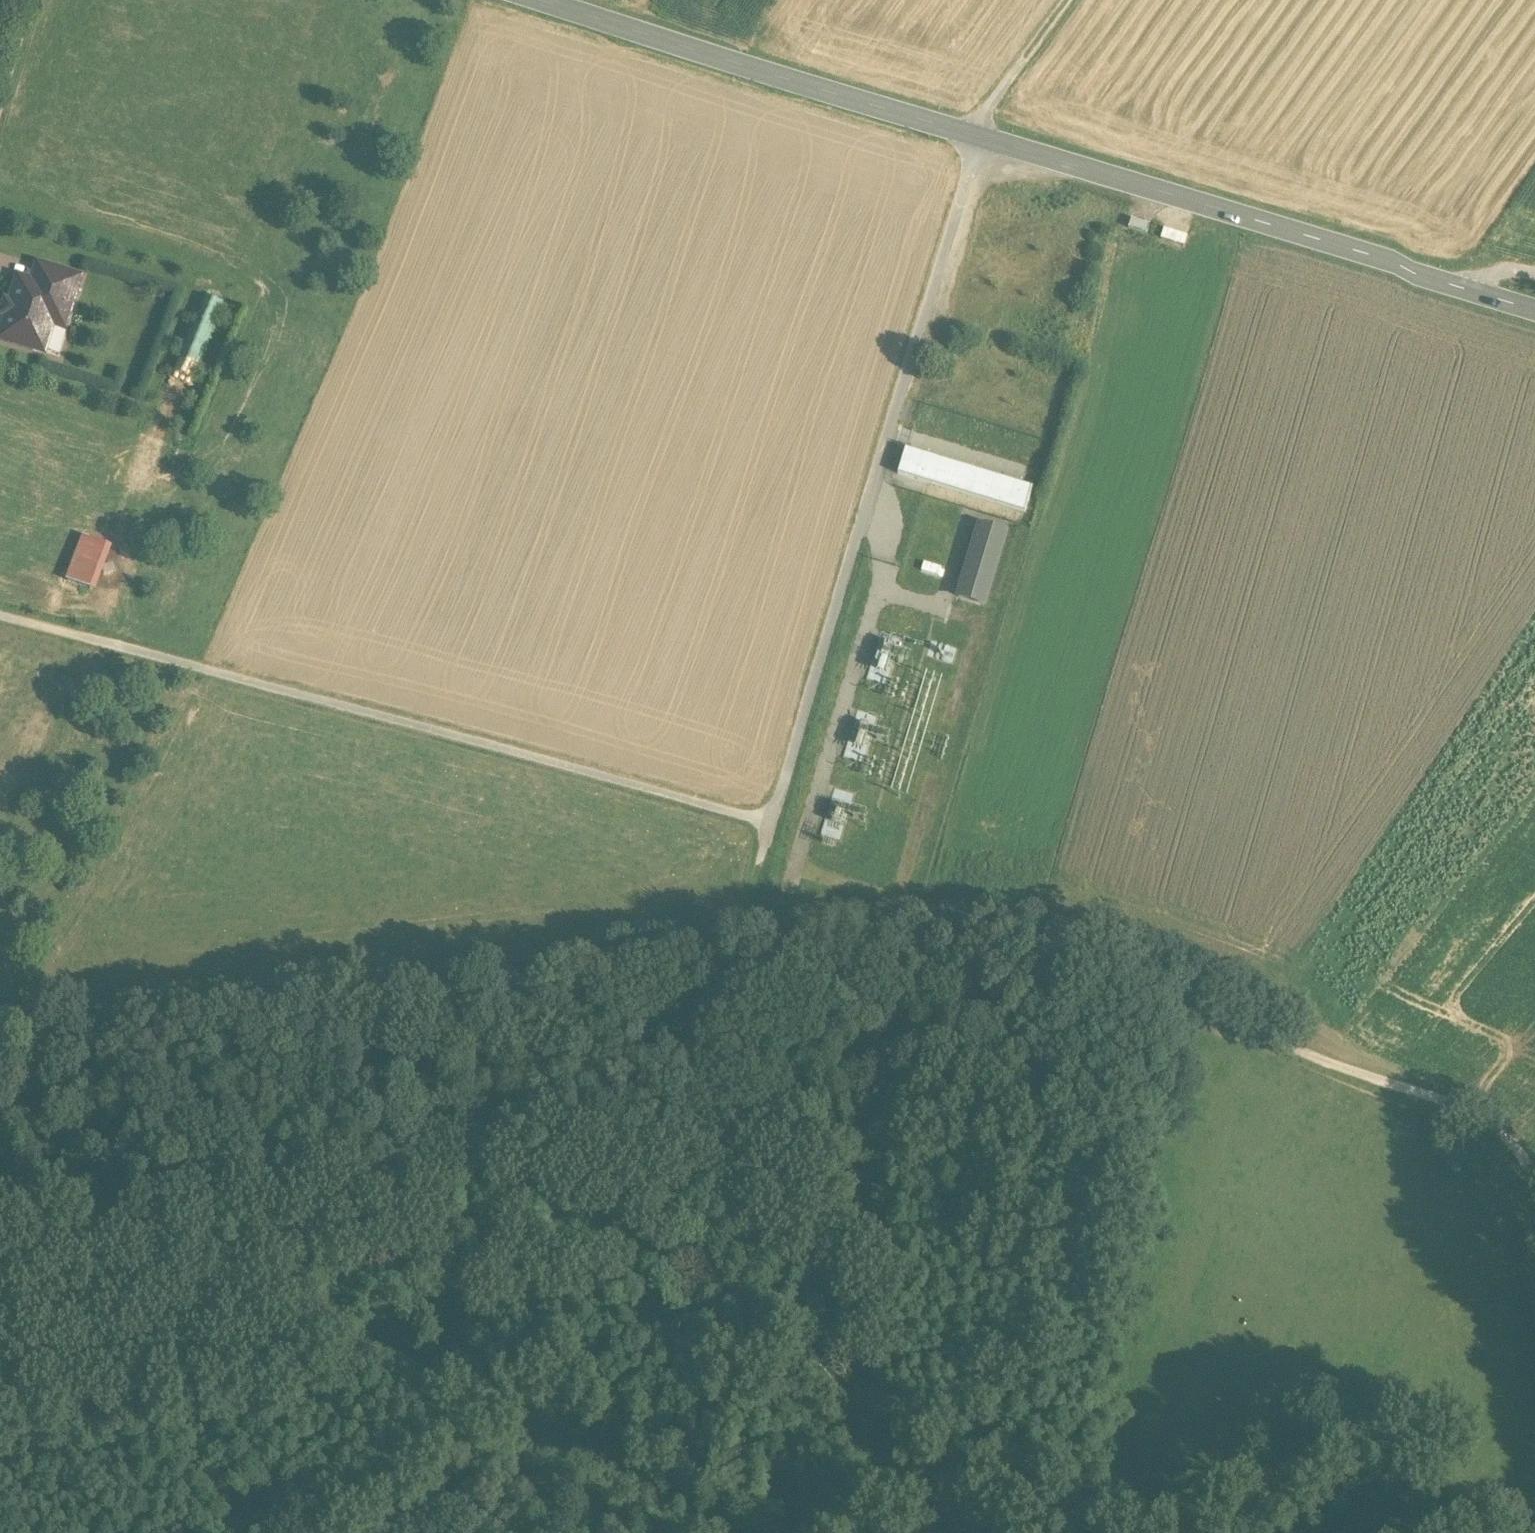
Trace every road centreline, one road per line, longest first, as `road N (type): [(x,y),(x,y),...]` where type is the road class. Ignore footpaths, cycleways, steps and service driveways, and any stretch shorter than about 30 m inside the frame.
road 1 (track): [(0,1004),(71,1013),(538,966),(857,968),(1169,996),(1461,1116),(1534,1162)]
road 2 (residential): [(508,0),(1534,316)]
road 3 (track): [(975,148),(983,124),(1076,0)]

